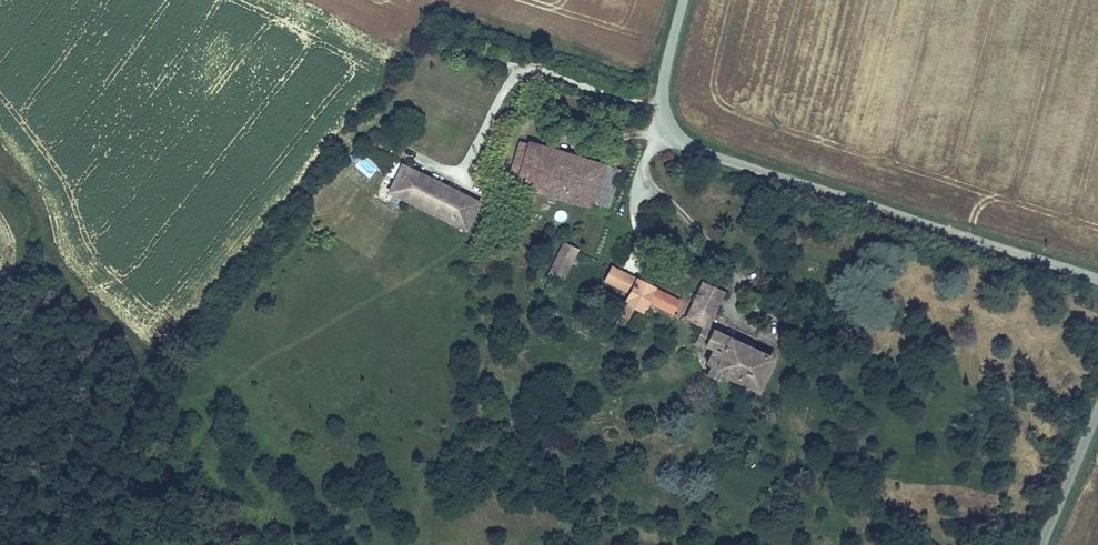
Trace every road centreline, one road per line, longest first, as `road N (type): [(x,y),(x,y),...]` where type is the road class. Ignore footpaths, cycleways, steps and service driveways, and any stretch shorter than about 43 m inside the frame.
road 1 (tertiary): [(1097,279),(687,145),(667,124),(662,96),(684,0)]
road 2 (tertiary): [(1041,544),(1097,411)]

